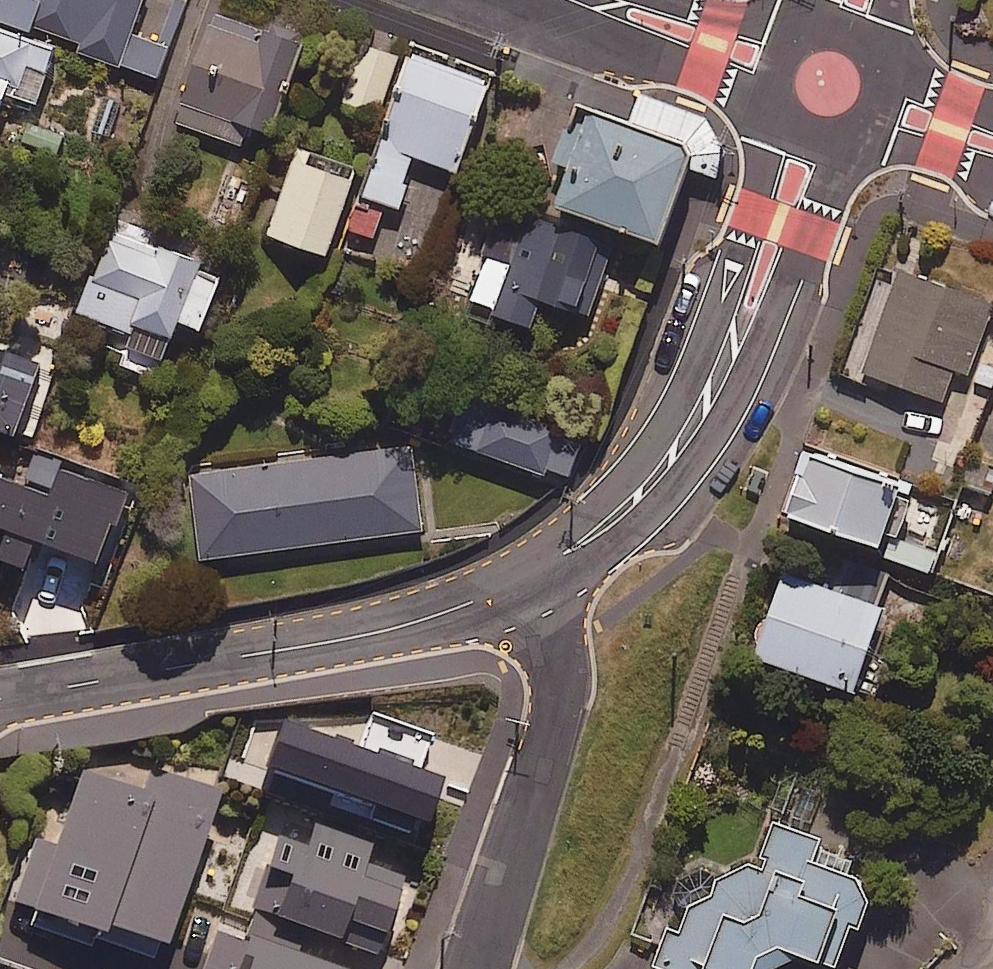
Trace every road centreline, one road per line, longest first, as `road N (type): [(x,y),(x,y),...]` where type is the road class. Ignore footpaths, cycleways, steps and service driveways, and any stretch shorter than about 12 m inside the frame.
road 1 (tertiary): [(565,572),(374,629),(151,677),(0,690)]
road 2 (tertiary): [(839,94),(670,473),(565,572)]
road 3 (residential): [(470,968),(552,711),(565,572)]
road 4 (residential): [(593,0),(839,94)]
road 5 (residential): [(839,94),(992,149)]

